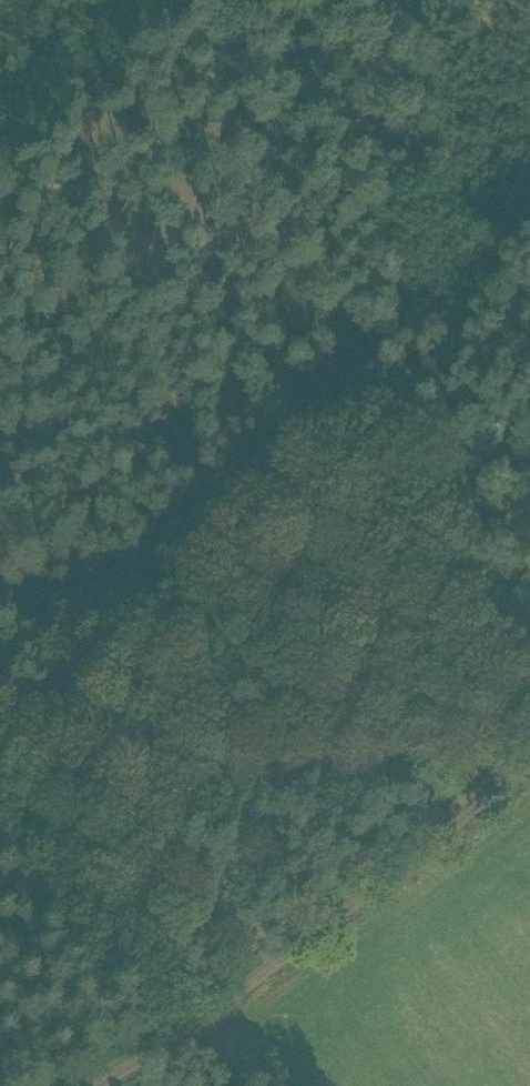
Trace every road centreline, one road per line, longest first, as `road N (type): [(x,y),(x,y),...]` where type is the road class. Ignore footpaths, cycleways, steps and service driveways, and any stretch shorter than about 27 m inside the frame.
road 1 (track): [(100,1085),(396,877),(529,756)]

